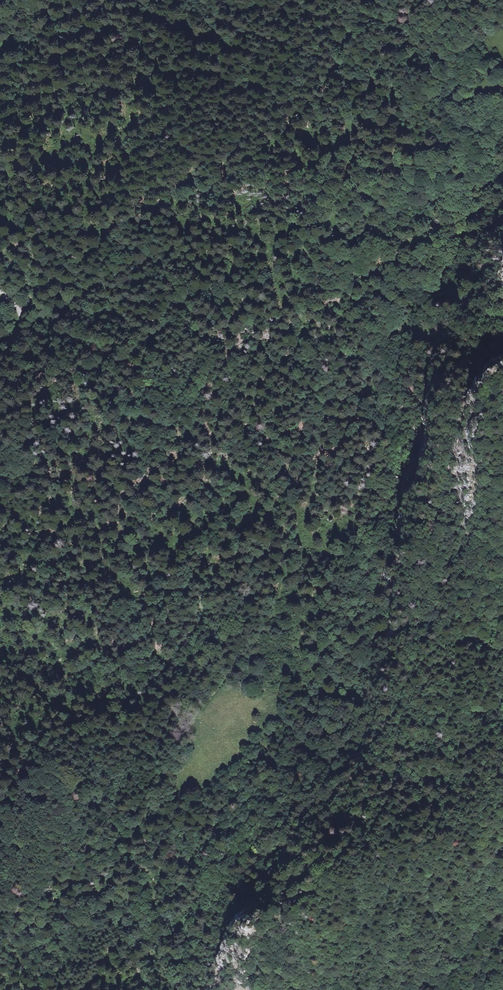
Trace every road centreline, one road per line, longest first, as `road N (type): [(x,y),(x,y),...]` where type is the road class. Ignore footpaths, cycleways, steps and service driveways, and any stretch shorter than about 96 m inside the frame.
road 1 (track): [(98,989),(130,980),(173,933),(156,895),(145,832),(151,780),(256,640),(283,572),(291,519),(278,503),(276,452),(302,353),(305,289),(379,194),(408,33),(426,0)]

